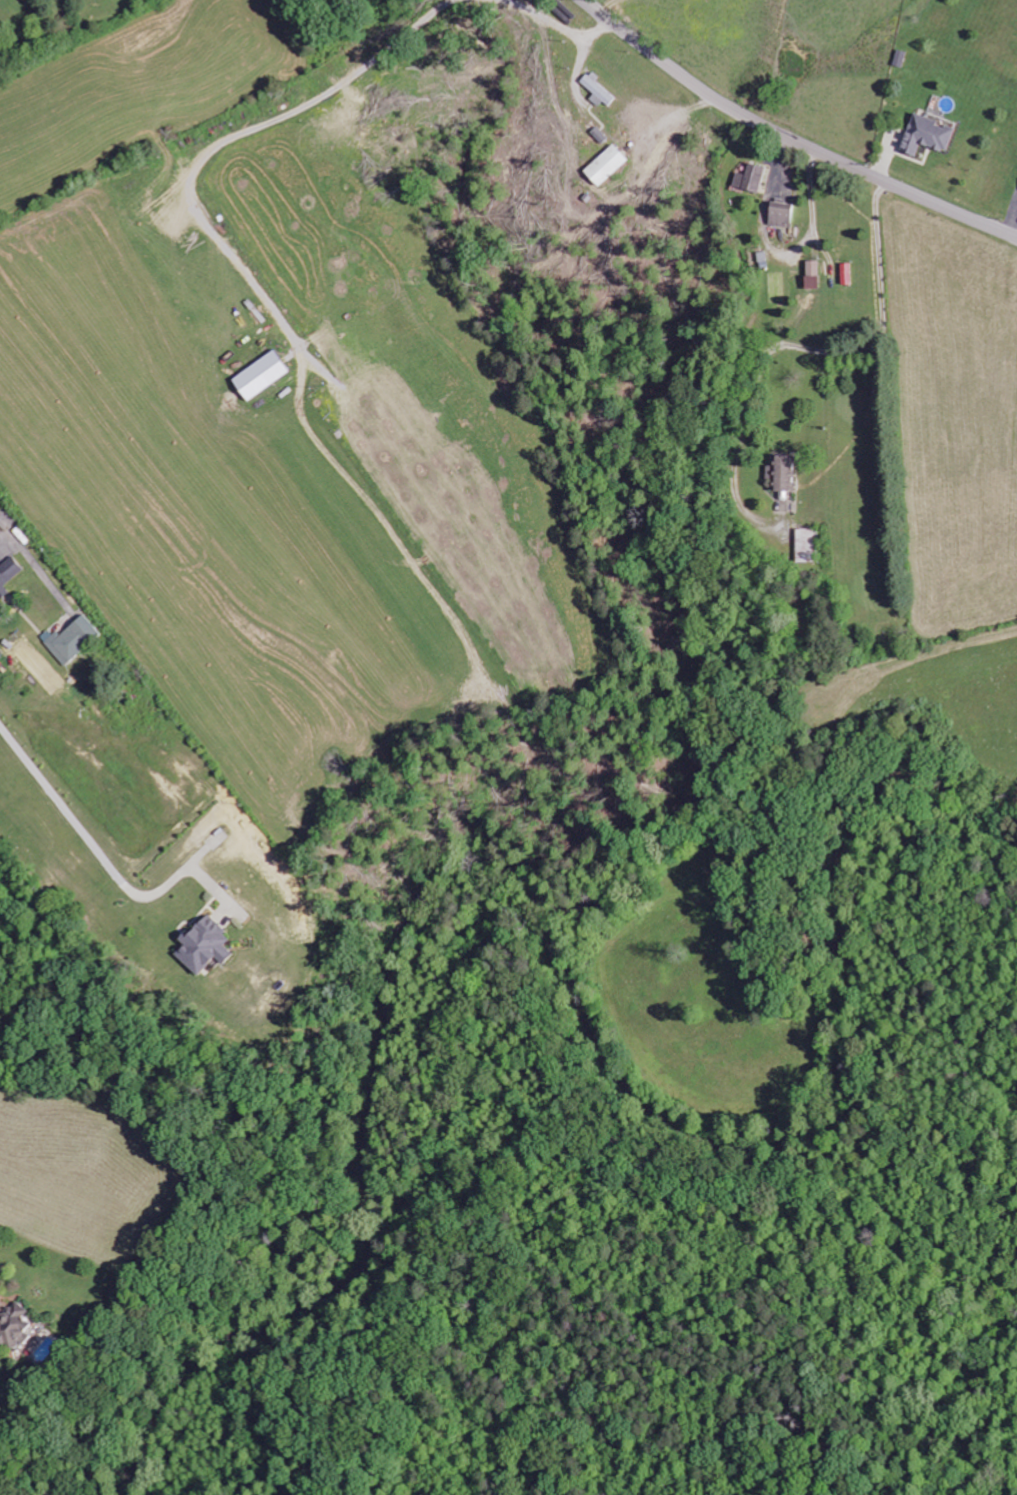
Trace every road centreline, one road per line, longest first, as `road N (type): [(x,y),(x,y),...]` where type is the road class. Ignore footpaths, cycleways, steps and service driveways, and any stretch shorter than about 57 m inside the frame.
road 1 (residential): [(1016,236),(777,133),(586,0)]
road 2 (residential): [(0,717),(134,893)]

